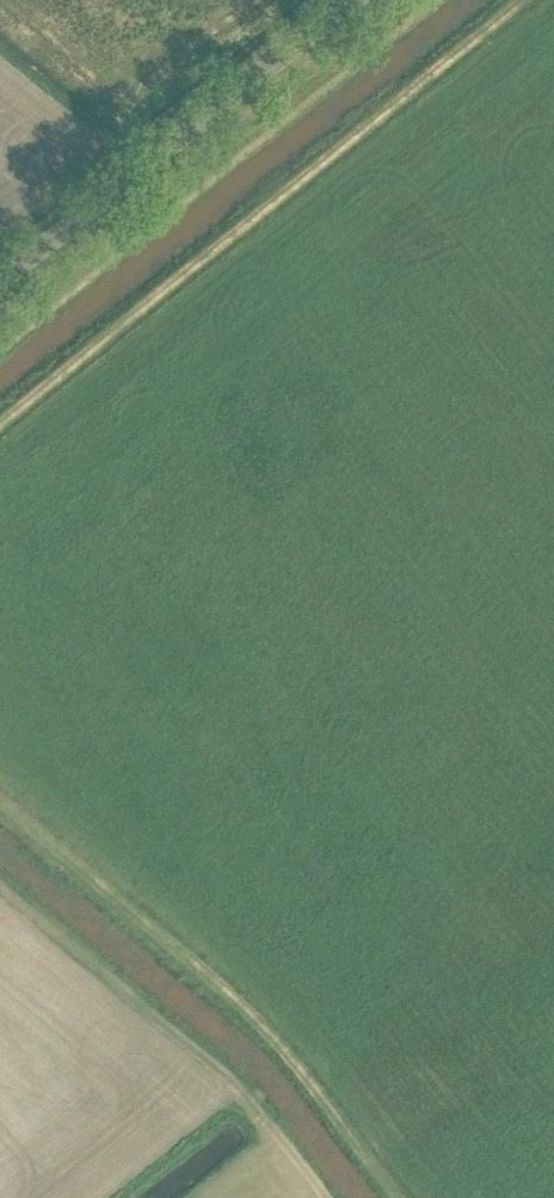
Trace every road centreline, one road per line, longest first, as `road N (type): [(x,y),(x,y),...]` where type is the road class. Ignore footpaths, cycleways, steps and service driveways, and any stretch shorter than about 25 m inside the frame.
road 1 (unclassified): [(0,280),(353,0)]

